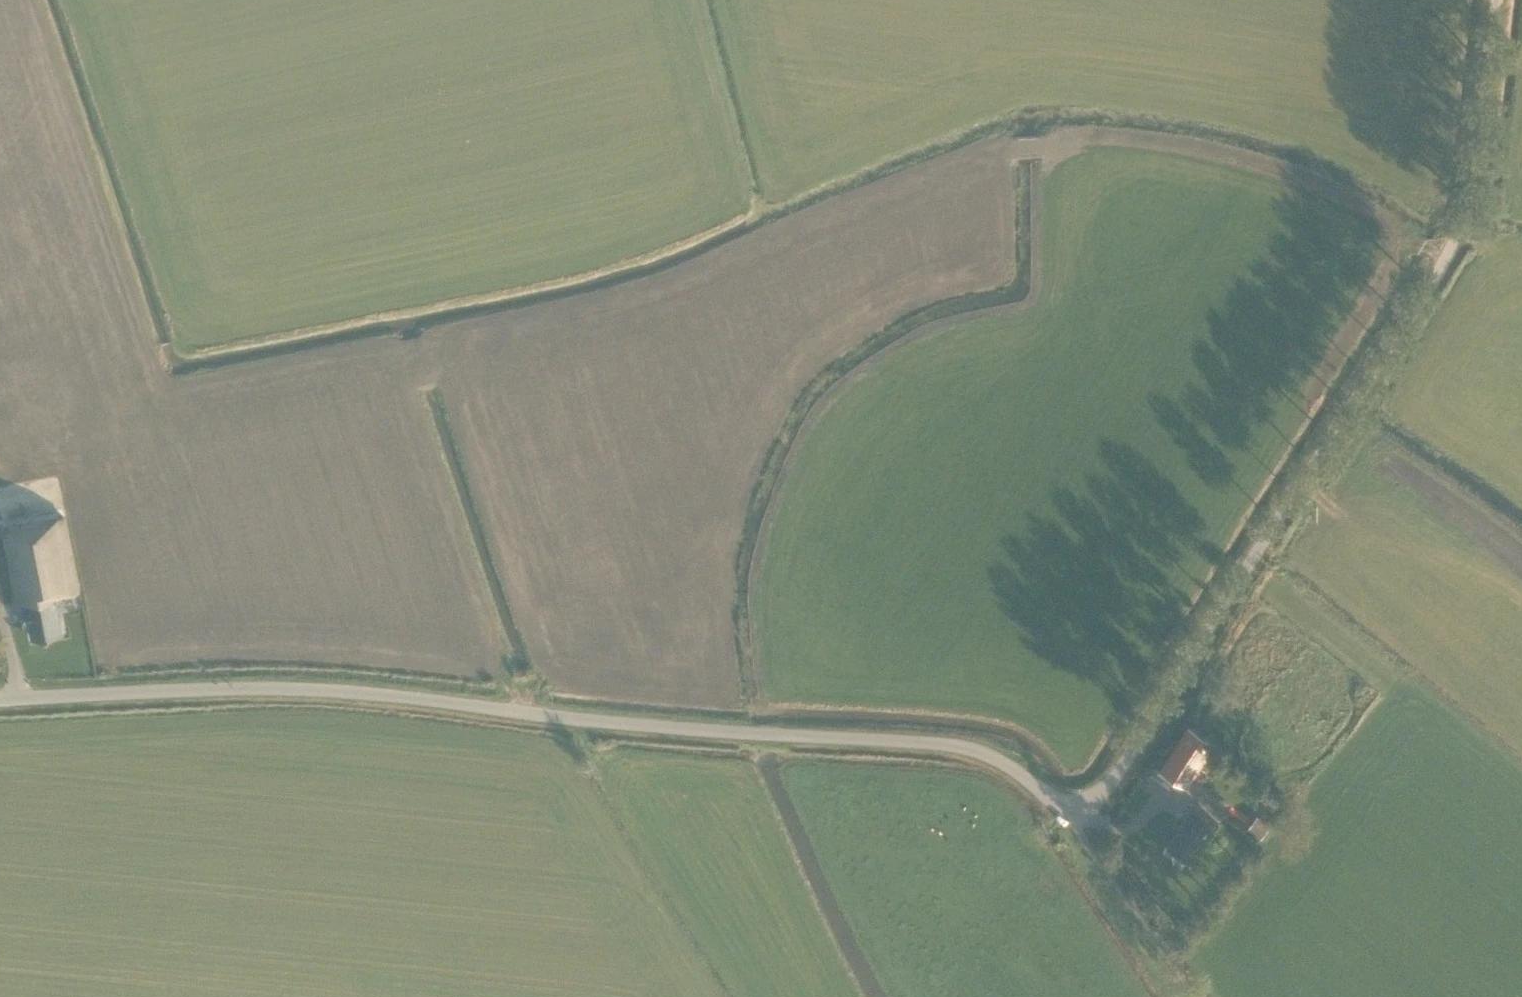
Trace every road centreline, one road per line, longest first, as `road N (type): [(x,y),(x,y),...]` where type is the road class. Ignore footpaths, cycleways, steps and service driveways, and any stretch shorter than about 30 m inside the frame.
road 1 (unclassified): [(0,695),(334,689),(705,729),(941,742),(1003,761),(1059,801),(1081,799),(1113,777),(1457,233),(1475,185),(1496,0)]

